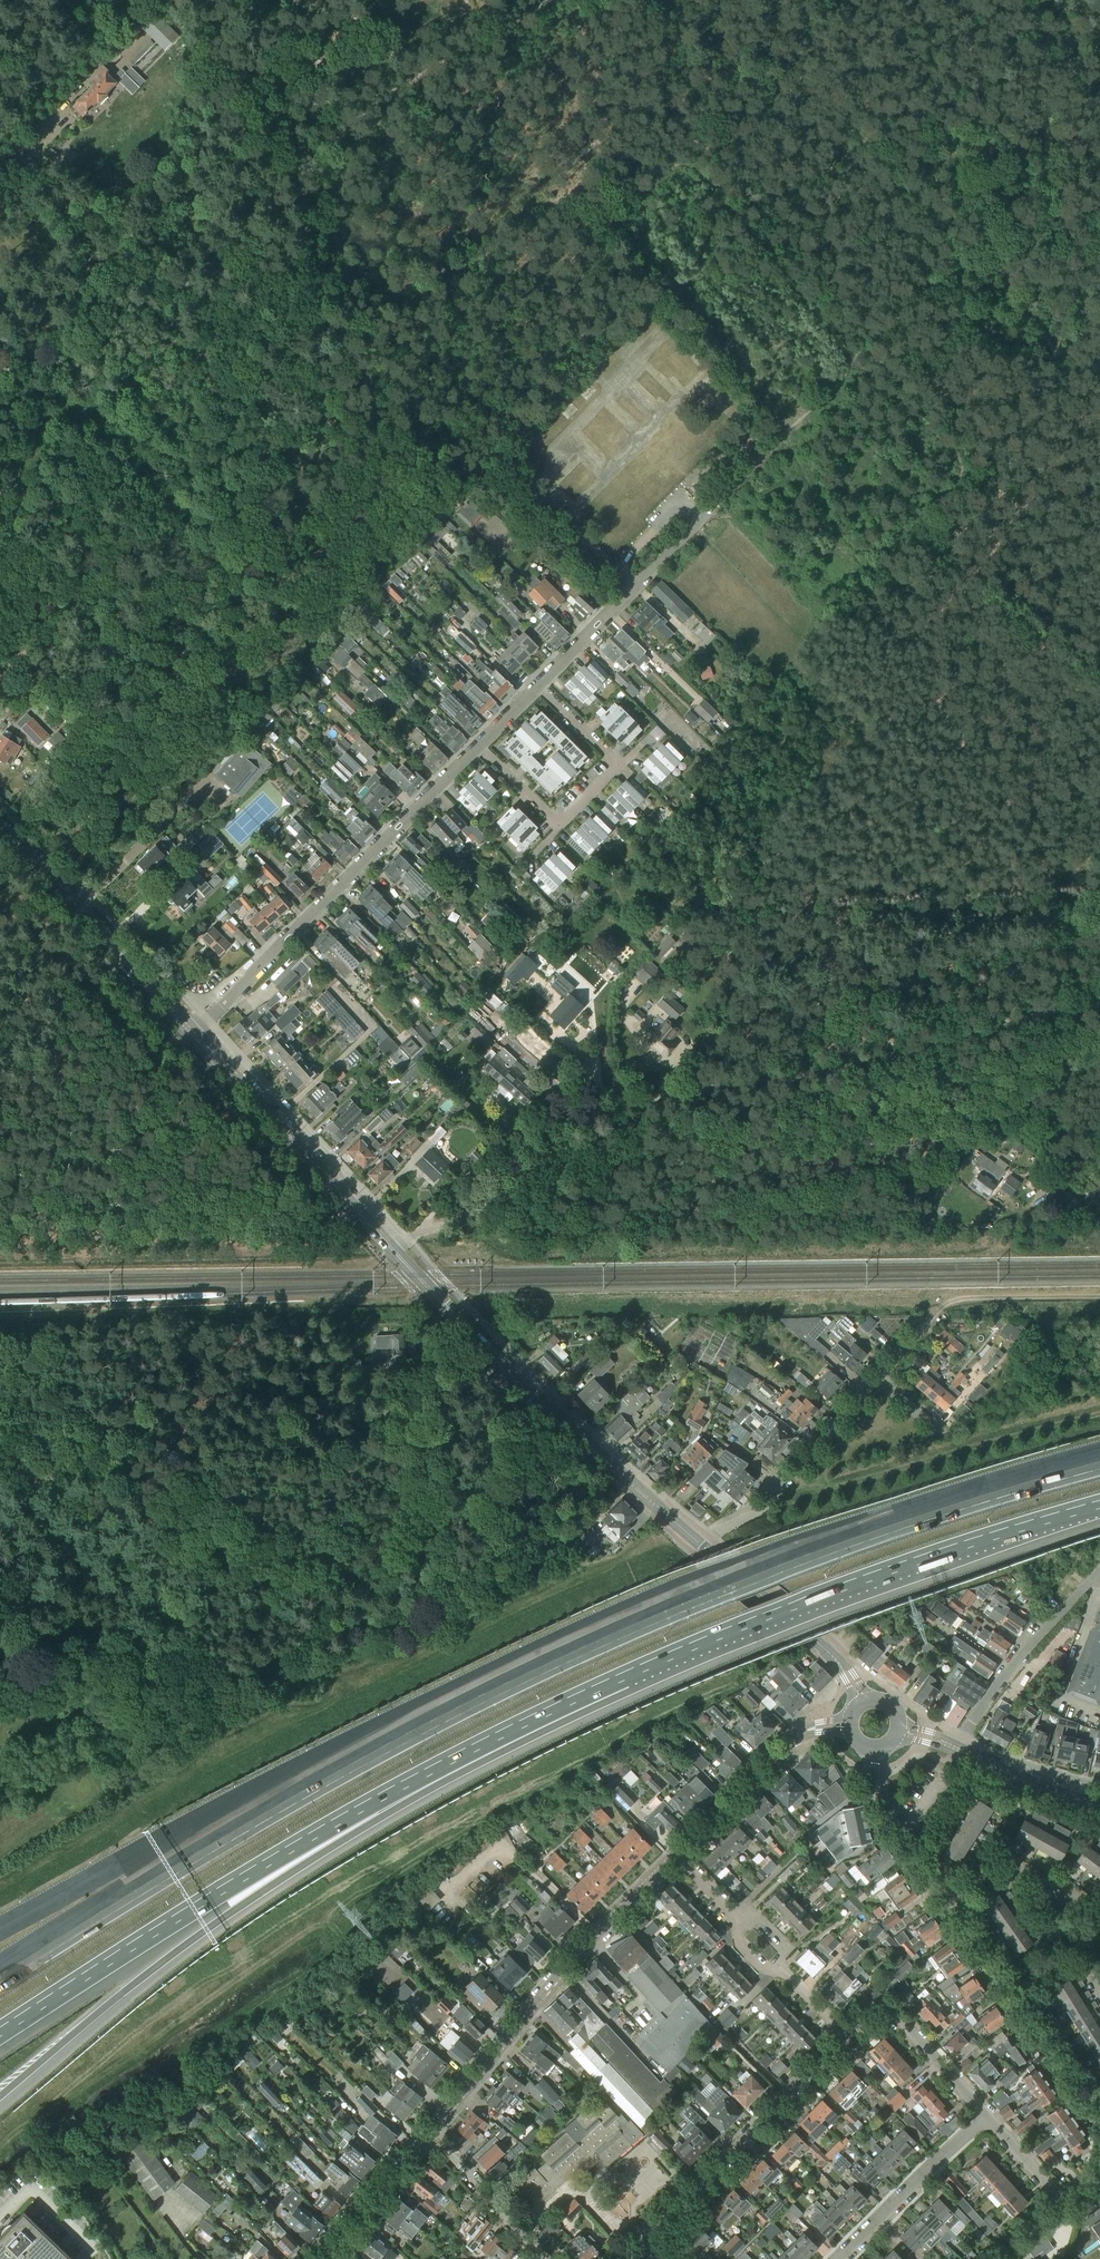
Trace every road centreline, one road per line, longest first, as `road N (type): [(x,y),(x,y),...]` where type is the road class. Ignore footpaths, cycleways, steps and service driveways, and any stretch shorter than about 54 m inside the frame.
road 1 (motorway): [(1099,1464),(767,1573),(584,1650),(320,1787),(0,1985)]
road 2 (motorway): [(1099,1447),(752,1561),(580,1633),(0,1923)]
road 3 (track): [(1070,1010),(1056,974),(1050,893),(1017,815),(931,684),(936,644),(1072,454),(1077,431),(1076,408),(1005,285),(966,0)]
road 4 (motorway): [(0,2096),(209,1928),(626,1676)]
road 5 (motorway): [(0,2033),(322,1831),(626,1676)]
road 6 (track): [(0,369),(86,306),(116,302),(147,315),(197,360),(305,303),(313,290),(301,214),(306,169),(417,73)]
road 7 (motorway): [(626,1676),(803,1603),(1099,1504)]
road 8 (secondary): [(706,1549),(511,1378),(391,1248)]
road 9 (residential): [(193,1034),(478,747)]
road 10 (tertiary): [(429,2134),(577,1954),(675,1856)]
road 11 (track): [(197,360),(263,434),(305,440),(320,430),(349,438),(388,468),(440,484),(464,505)]
road 12 (residential): [(478,747),(561,826),(620,767),(537,687)]
road 13 (secondary): [(391,1248),(193,1034)]
road 14 (residential): [(846,2038),(642,2242)]
road 15 (residential): [(1099,2122),(944,1901)]
road 16 (residential): [(1099,1997),(1078,1961),(1089,1918),(1053,1886),(1004,1861),(944,1901)]
road 17 (residential): [(706,1549),(762,1510),(877,1380)]
road 18 (track): [(421,1232),(434,1210),(590,1070)]
road 19 (tertiary): [(675,1856),(798,1737),(850,1725)]
road 20 (unclassified): [(635,587),(789,425)]
road 21 (residential): [(954,1748),(989,1696),(1094,1576)]
road 22 (secondary): [(864,1702),(829,1653),(706,1549)]
road 23 (residential): [(838,2258),(985,2115)]
road 24 (residential): [(985,2115),(889,2011),(875,2011),(846,2038)]
road 25 (residential): [(944,1901),(880,1807),(875,1749)]
road 26 (secondary): [(193,1034),(79,909)]
road 27 (residential): [(543,2258),(429,2134)]
road 28 (residential): [(1099,2174),(1064,2203),(985,2115)]
road 29 (tertiary): [(328,2258),(429,2134)]
road 30 (secondary): [(1099,1808),(954,1748)]
road 31 (residential): [(537,687),(635,587)]

